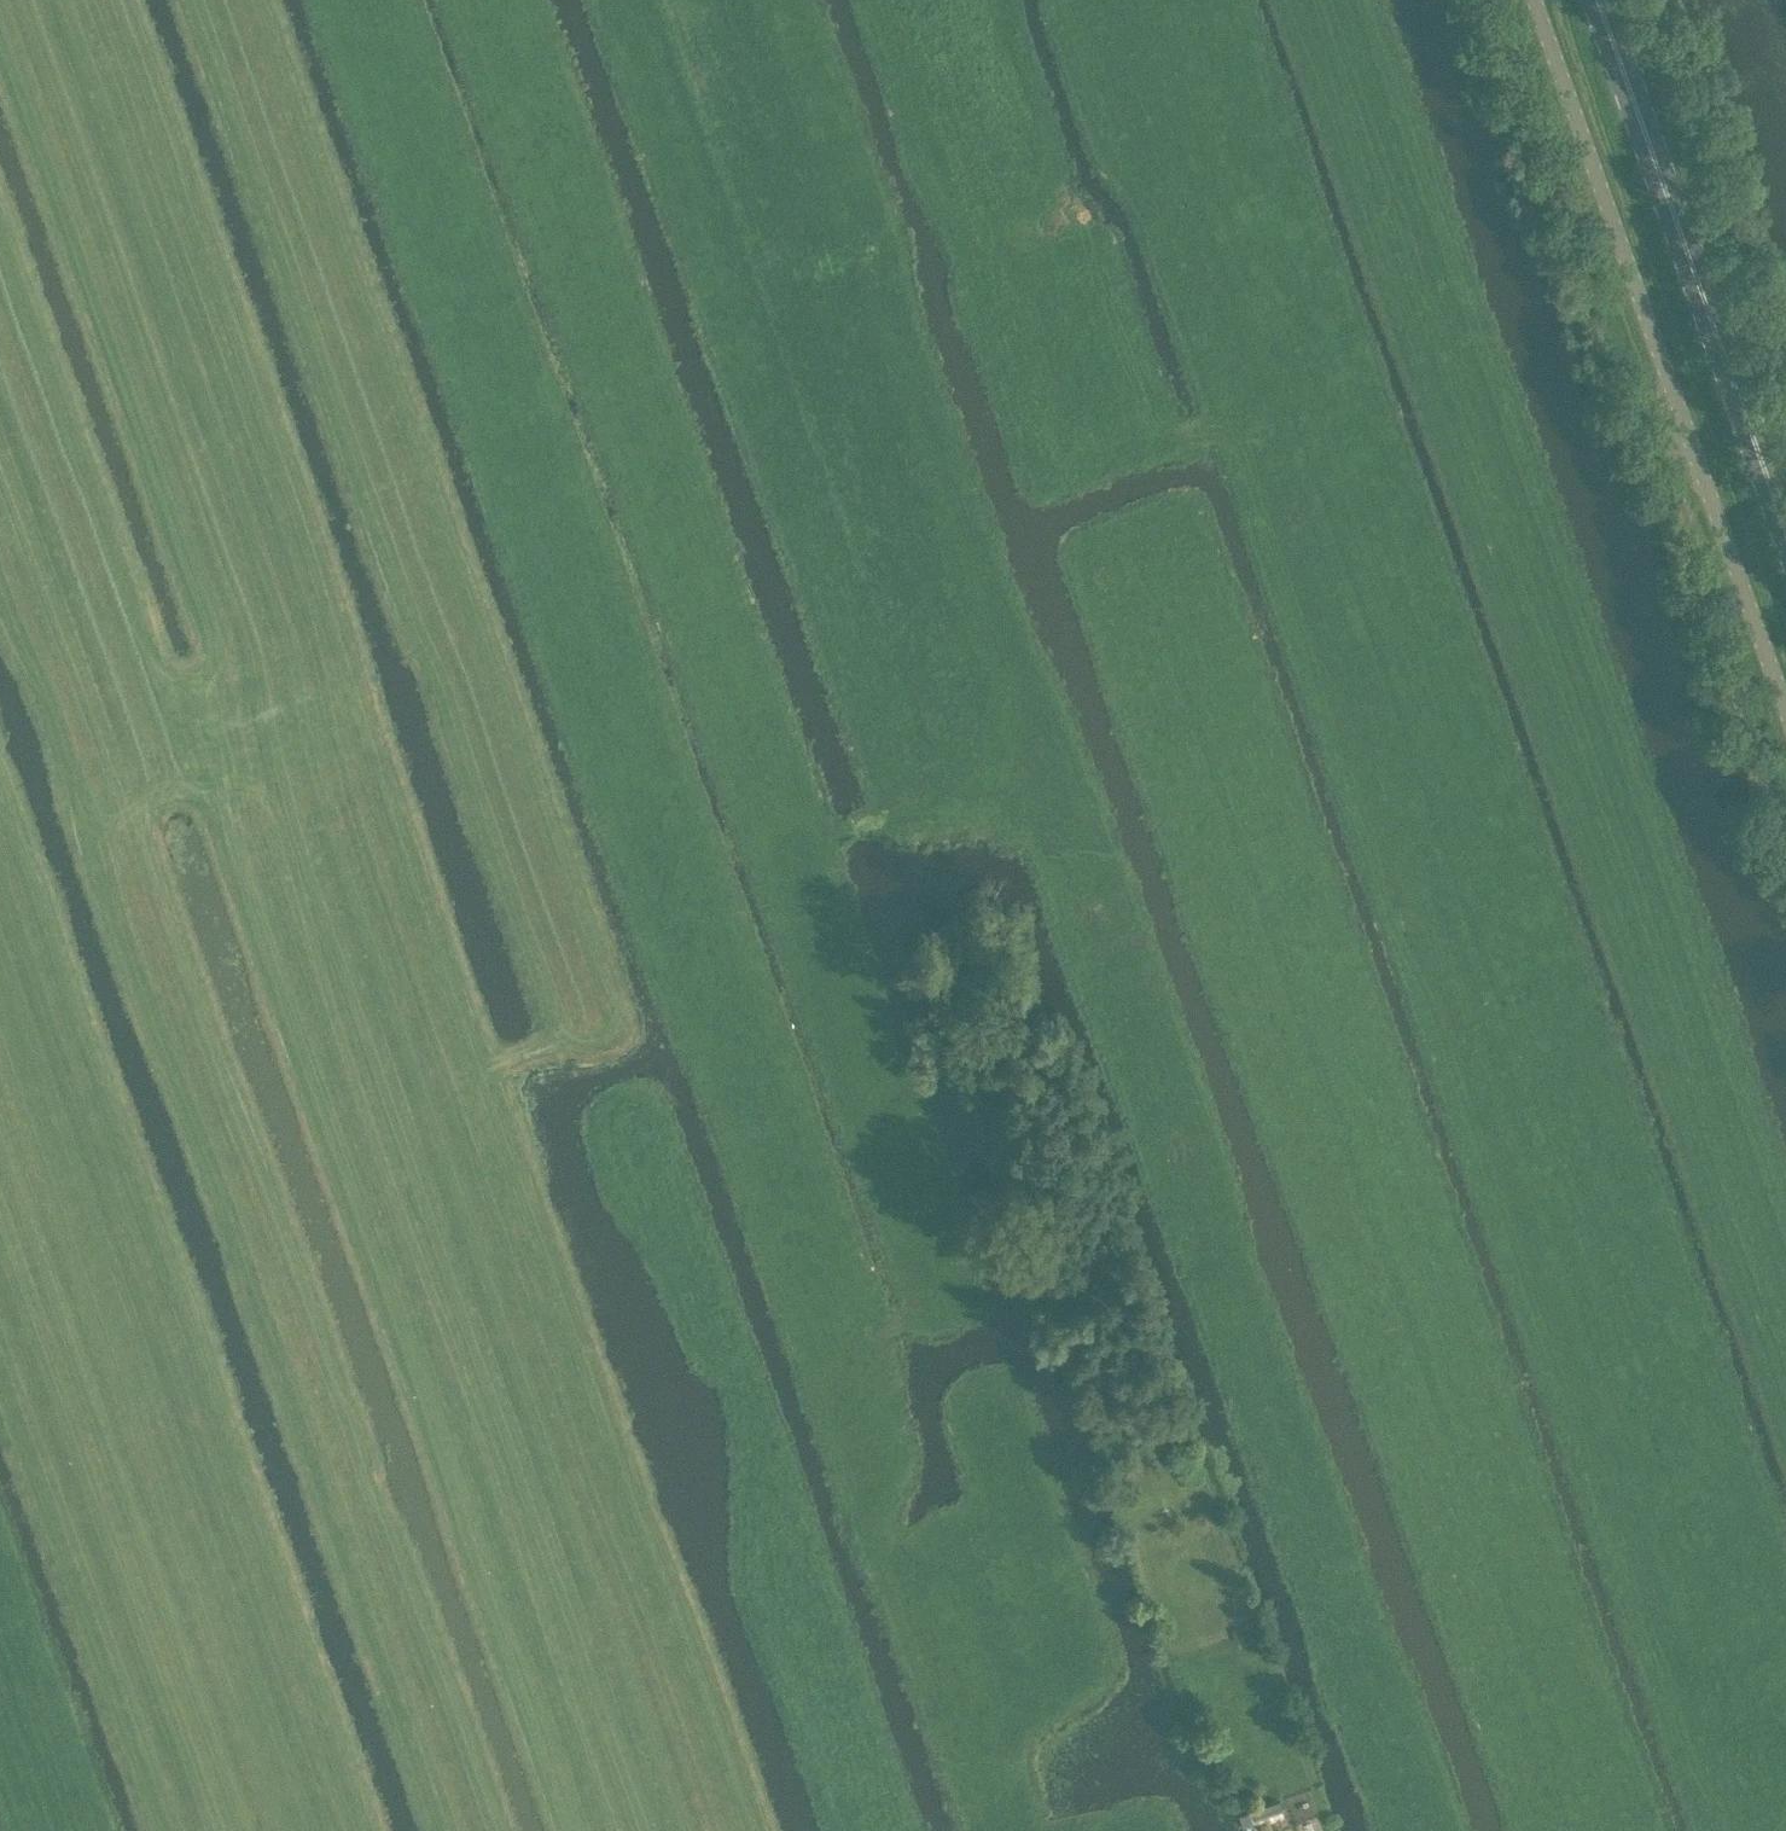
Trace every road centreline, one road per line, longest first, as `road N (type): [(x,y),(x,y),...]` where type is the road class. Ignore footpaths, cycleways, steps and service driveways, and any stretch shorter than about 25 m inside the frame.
road 1 (unclassified): [(1785,715),(1535,0)]
road 2 (primary): [(1785,517),(1600,0)]

